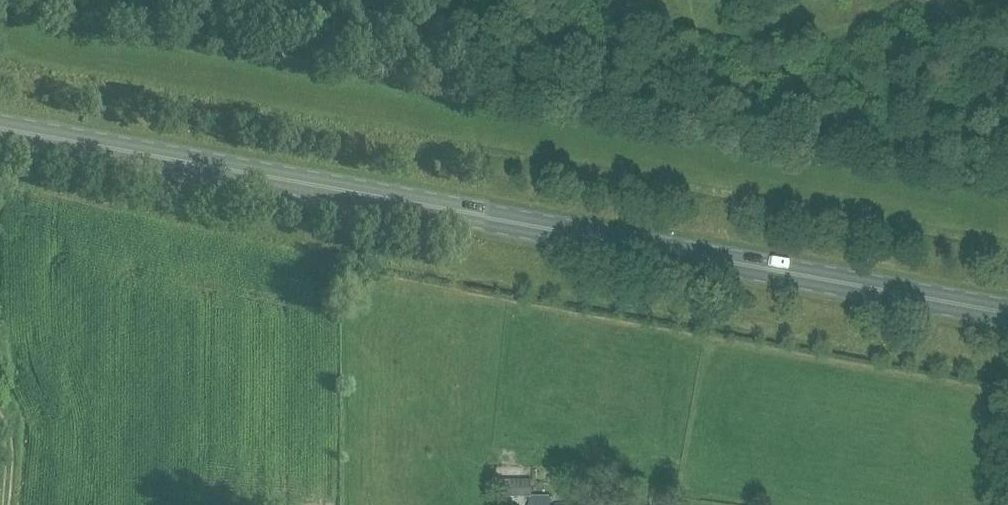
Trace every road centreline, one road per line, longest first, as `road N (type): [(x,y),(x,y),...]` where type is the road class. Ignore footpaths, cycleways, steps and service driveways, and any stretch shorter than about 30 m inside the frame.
road 1 (primary): [(1007,313),(0,129)]

